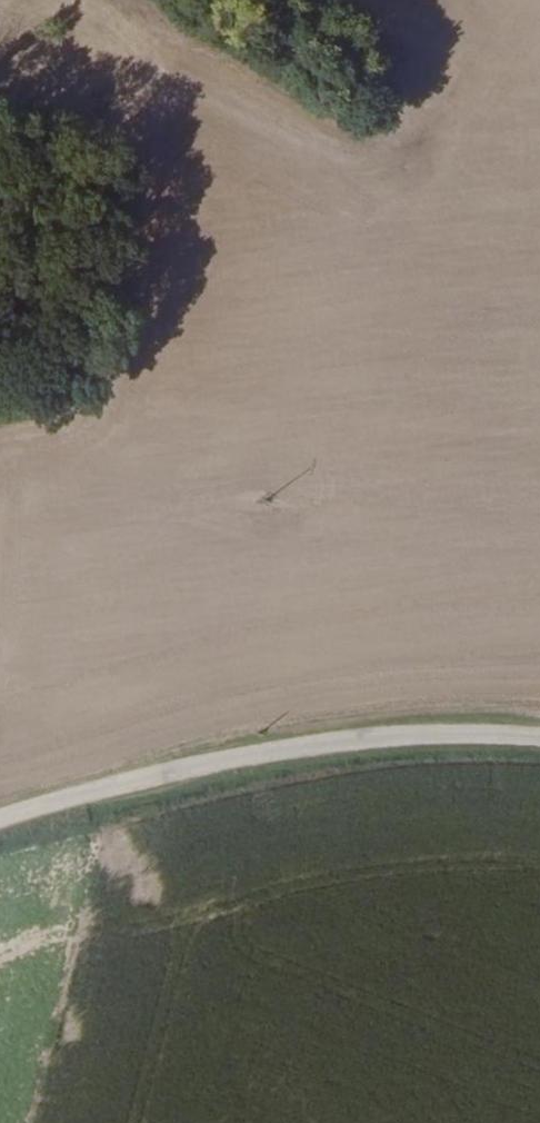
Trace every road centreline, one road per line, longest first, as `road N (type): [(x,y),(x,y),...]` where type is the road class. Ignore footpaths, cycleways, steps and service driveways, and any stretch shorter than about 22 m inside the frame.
road 1 (unclassified): [(0,826),(302,748),(430,738),(539,741)]

